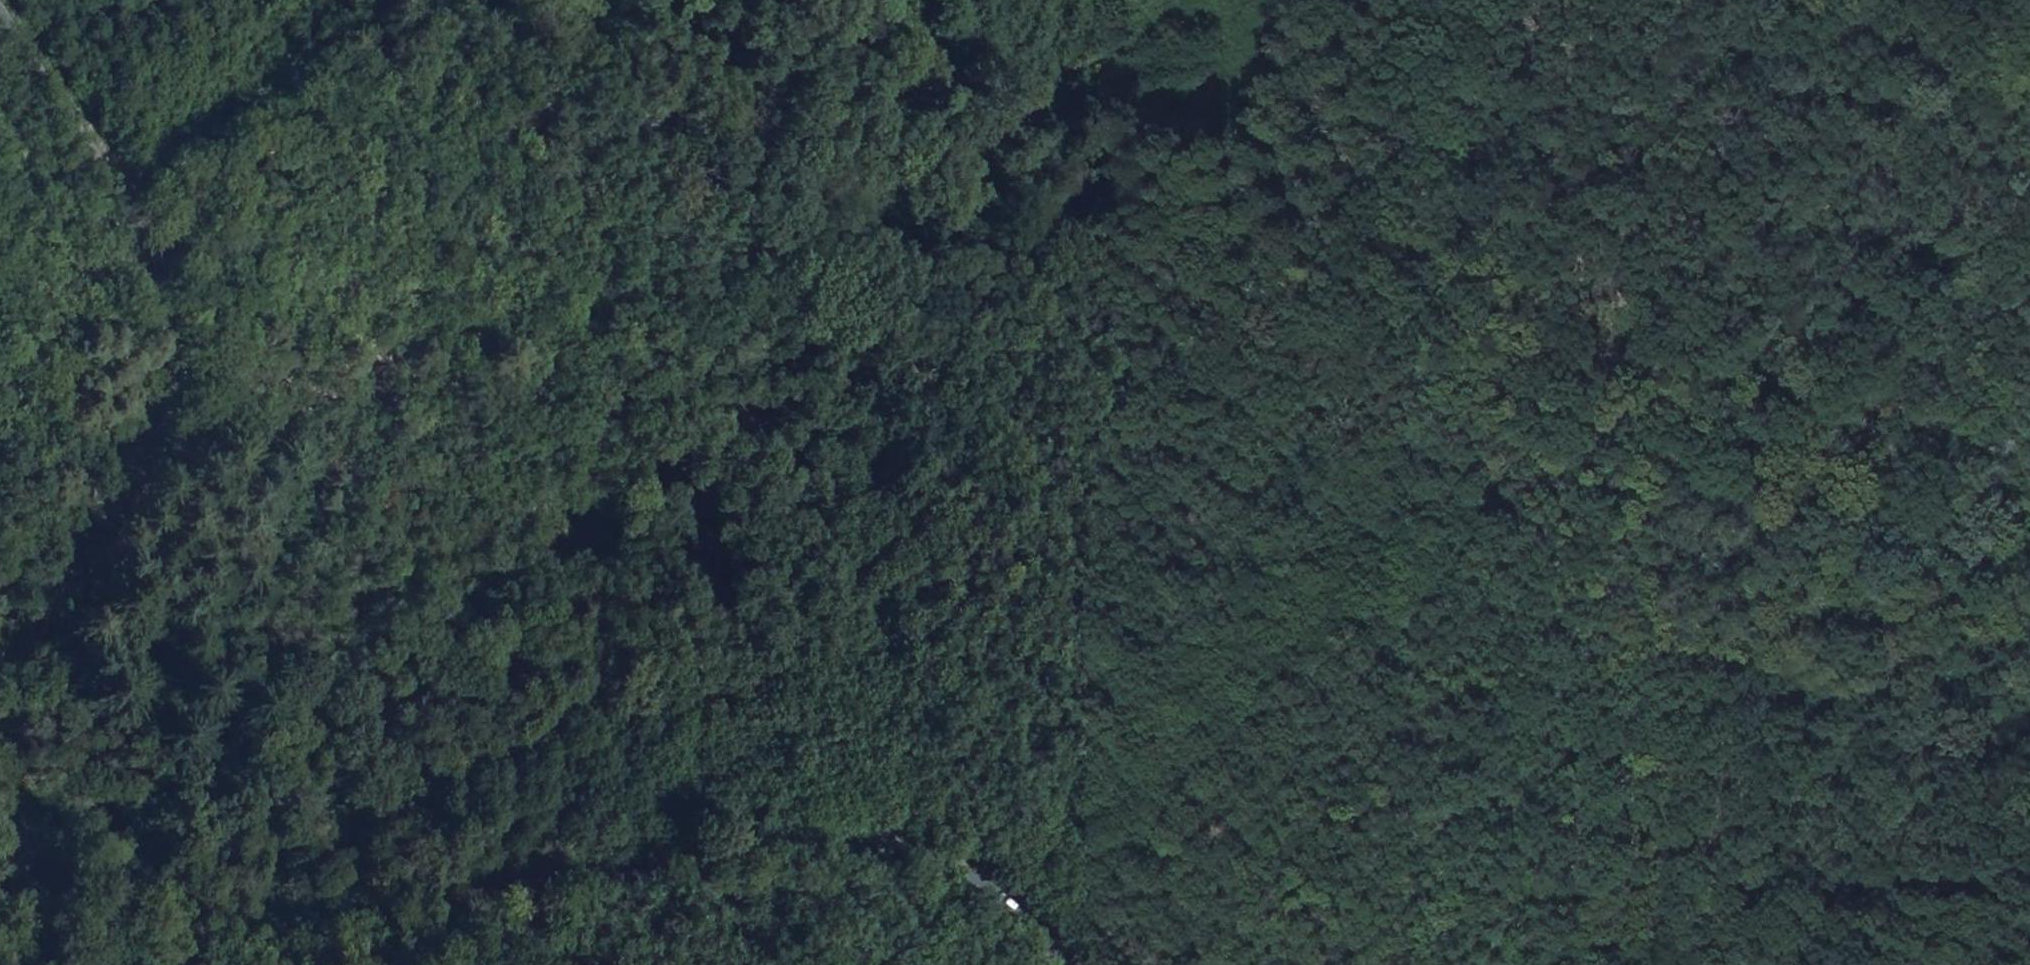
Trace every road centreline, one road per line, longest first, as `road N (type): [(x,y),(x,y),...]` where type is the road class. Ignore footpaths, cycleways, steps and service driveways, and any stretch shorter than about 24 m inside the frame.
road 1 (tertiary): [(1071,964),(1045,932),(935,857),(855,844),(791,842),(395,925),(267,928),(121,907),(48,876),(16,829),(7,764),(13,693),(46,616),(136,477),(158,427),(164,345),(109,169),(0,10)]
road 2 (track): [(1612,964),(1651,865),(1669,739),(1652,652),(1621,584),(1490,470)]

